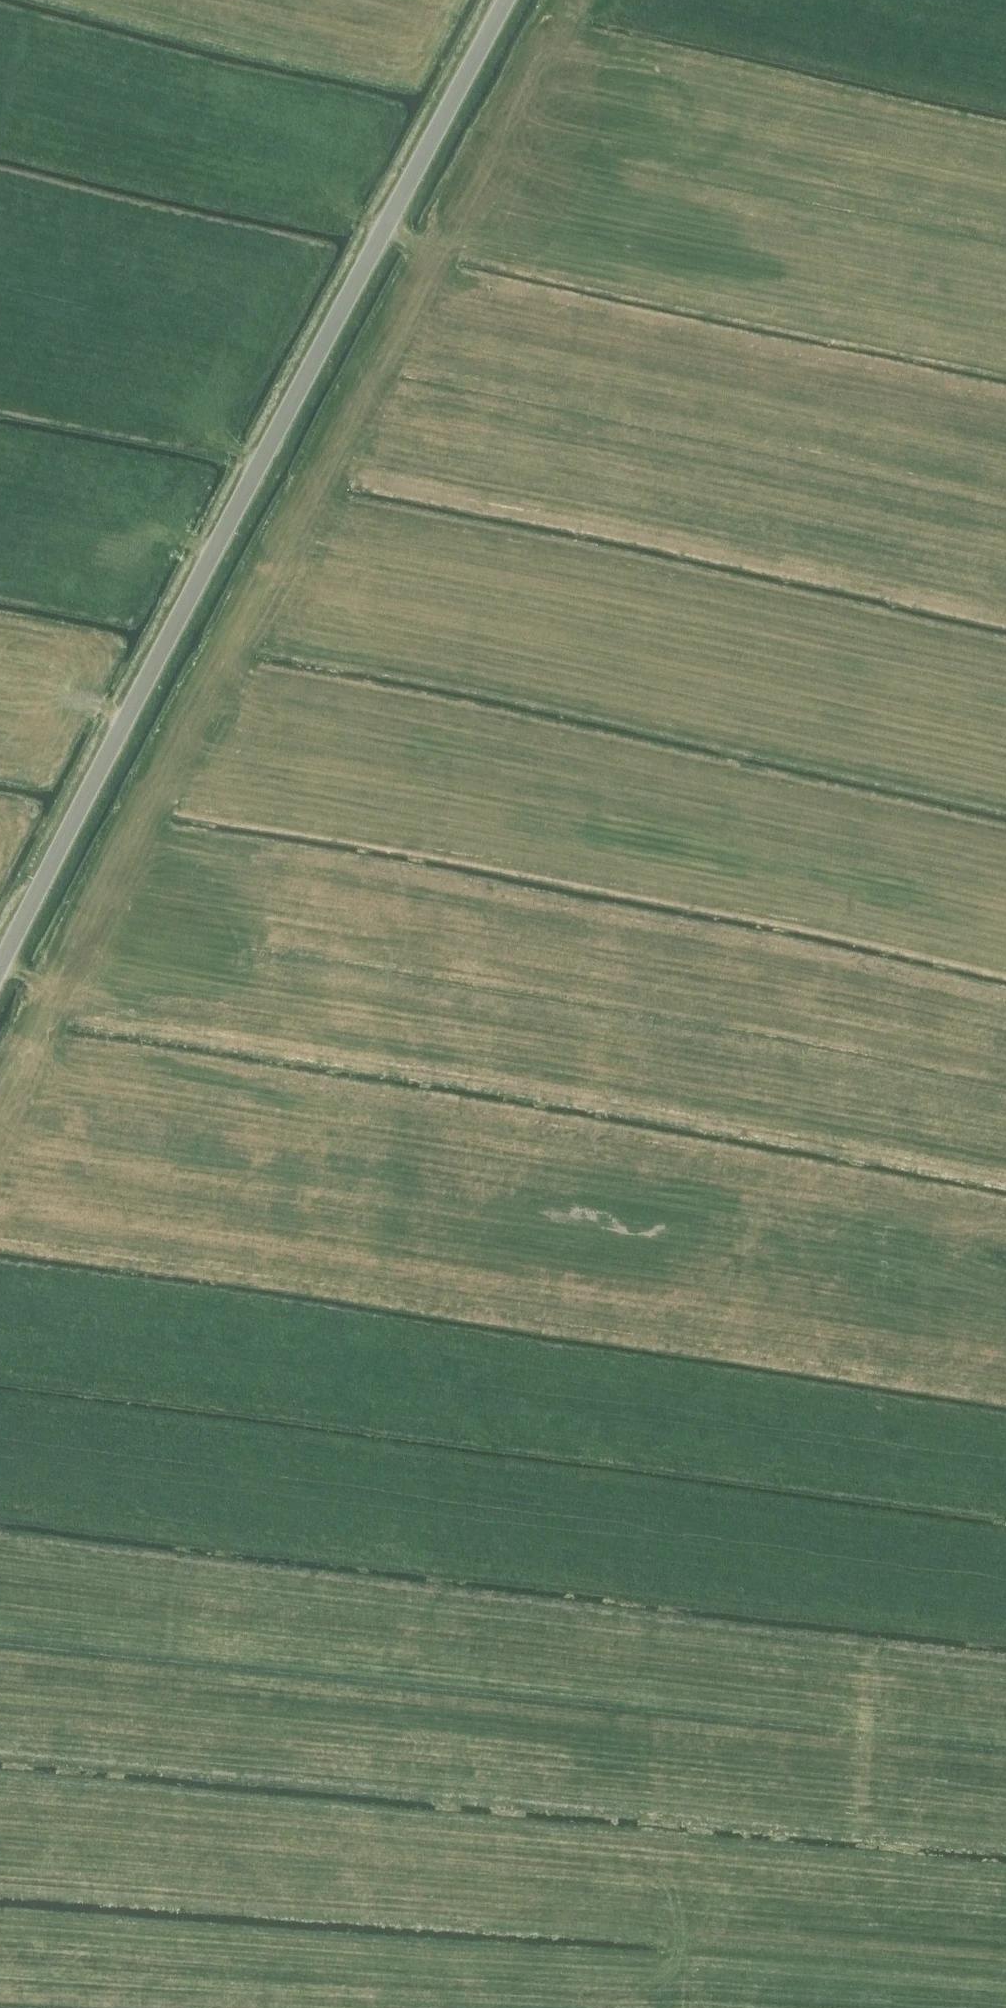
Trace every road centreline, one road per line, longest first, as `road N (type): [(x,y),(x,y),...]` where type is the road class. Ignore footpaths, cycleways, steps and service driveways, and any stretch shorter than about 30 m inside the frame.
road 1 (unclassified): [(0,987),(511,0)]

